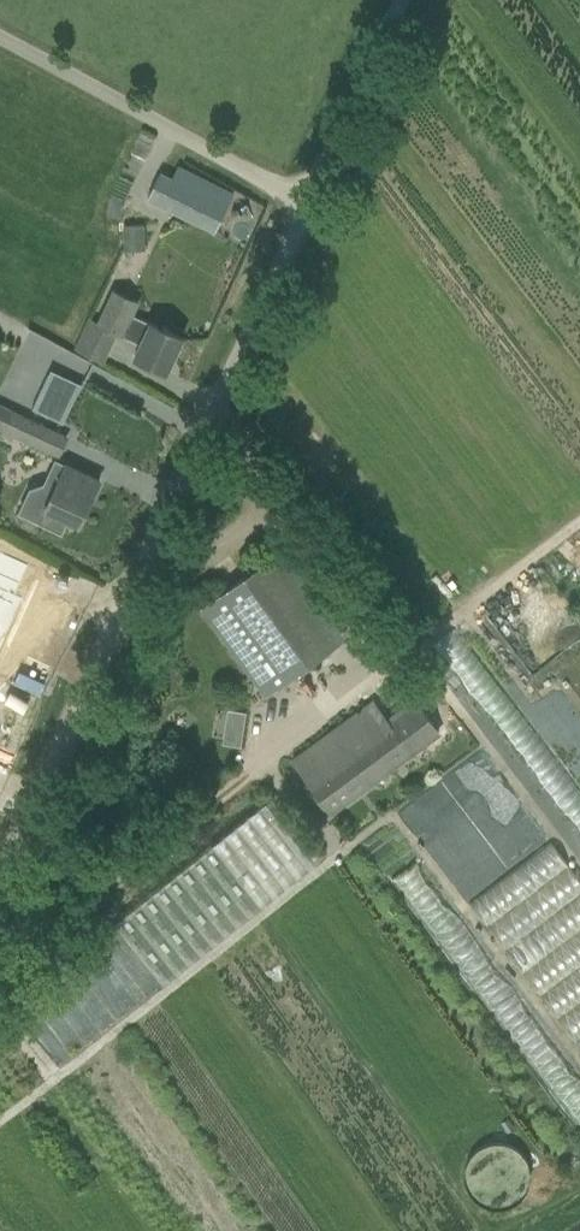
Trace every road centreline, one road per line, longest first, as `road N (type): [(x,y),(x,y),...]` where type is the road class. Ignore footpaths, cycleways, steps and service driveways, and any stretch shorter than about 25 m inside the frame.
road 1 (track): [(0,948),(408,650),(216,408)]
road 2 (unclassified): [(0,879),(311,193)]
road 3 (unclassified): [(311,193),(0,34)]
road 4 (track): [(579,520),(408,650)]
road 5 (unclassified): [(311,193),(399,0)]

